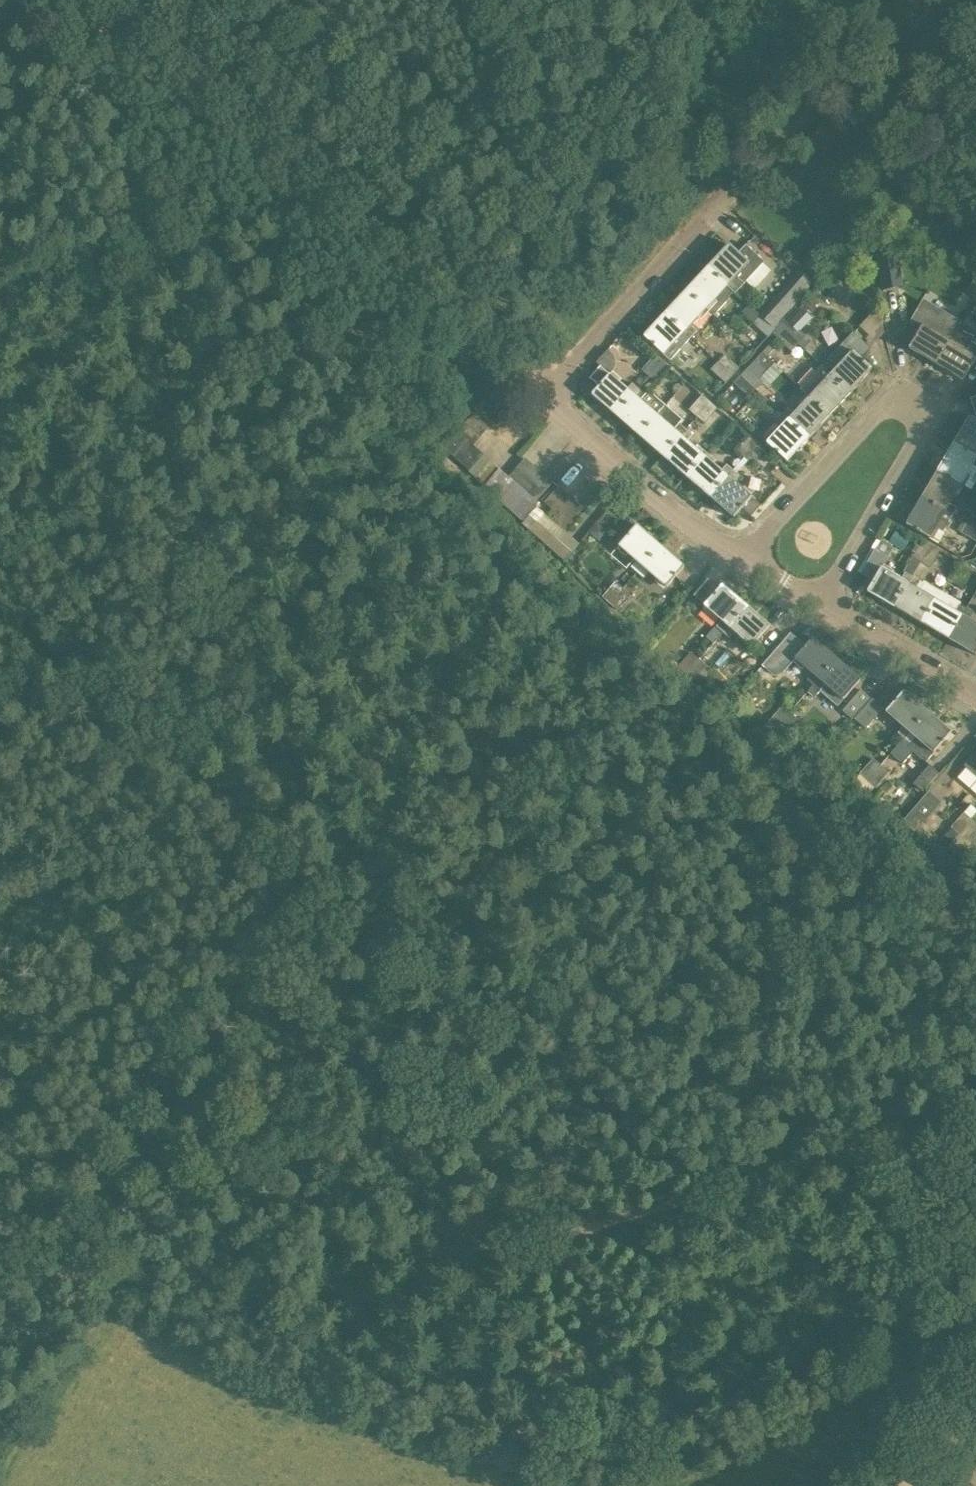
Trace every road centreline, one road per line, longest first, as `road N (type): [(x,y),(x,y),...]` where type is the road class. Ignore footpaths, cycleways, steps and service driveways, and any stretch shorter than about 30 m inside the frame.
road 1 (track): [(123,491),(435,772),(464,839),(402,919),(0,1338)]
road 2 (track): [(63,1272),(305,1289),(975,1122)]
road 3 (track): [(0,202),(236,373),(235,395),(123,491),(0,524)]
road 4 (track): [(506,365),(67,0)]
road 5 (residential): [(822,606),(918,439),(913,417),(900,409),(875,413),(740,557)]
road 6 (residential): [(541,397),(744,177)]
road 7 (residential): [(740,557),(541,397)]
road 8 (residential): [(975,696),(822,606)]

